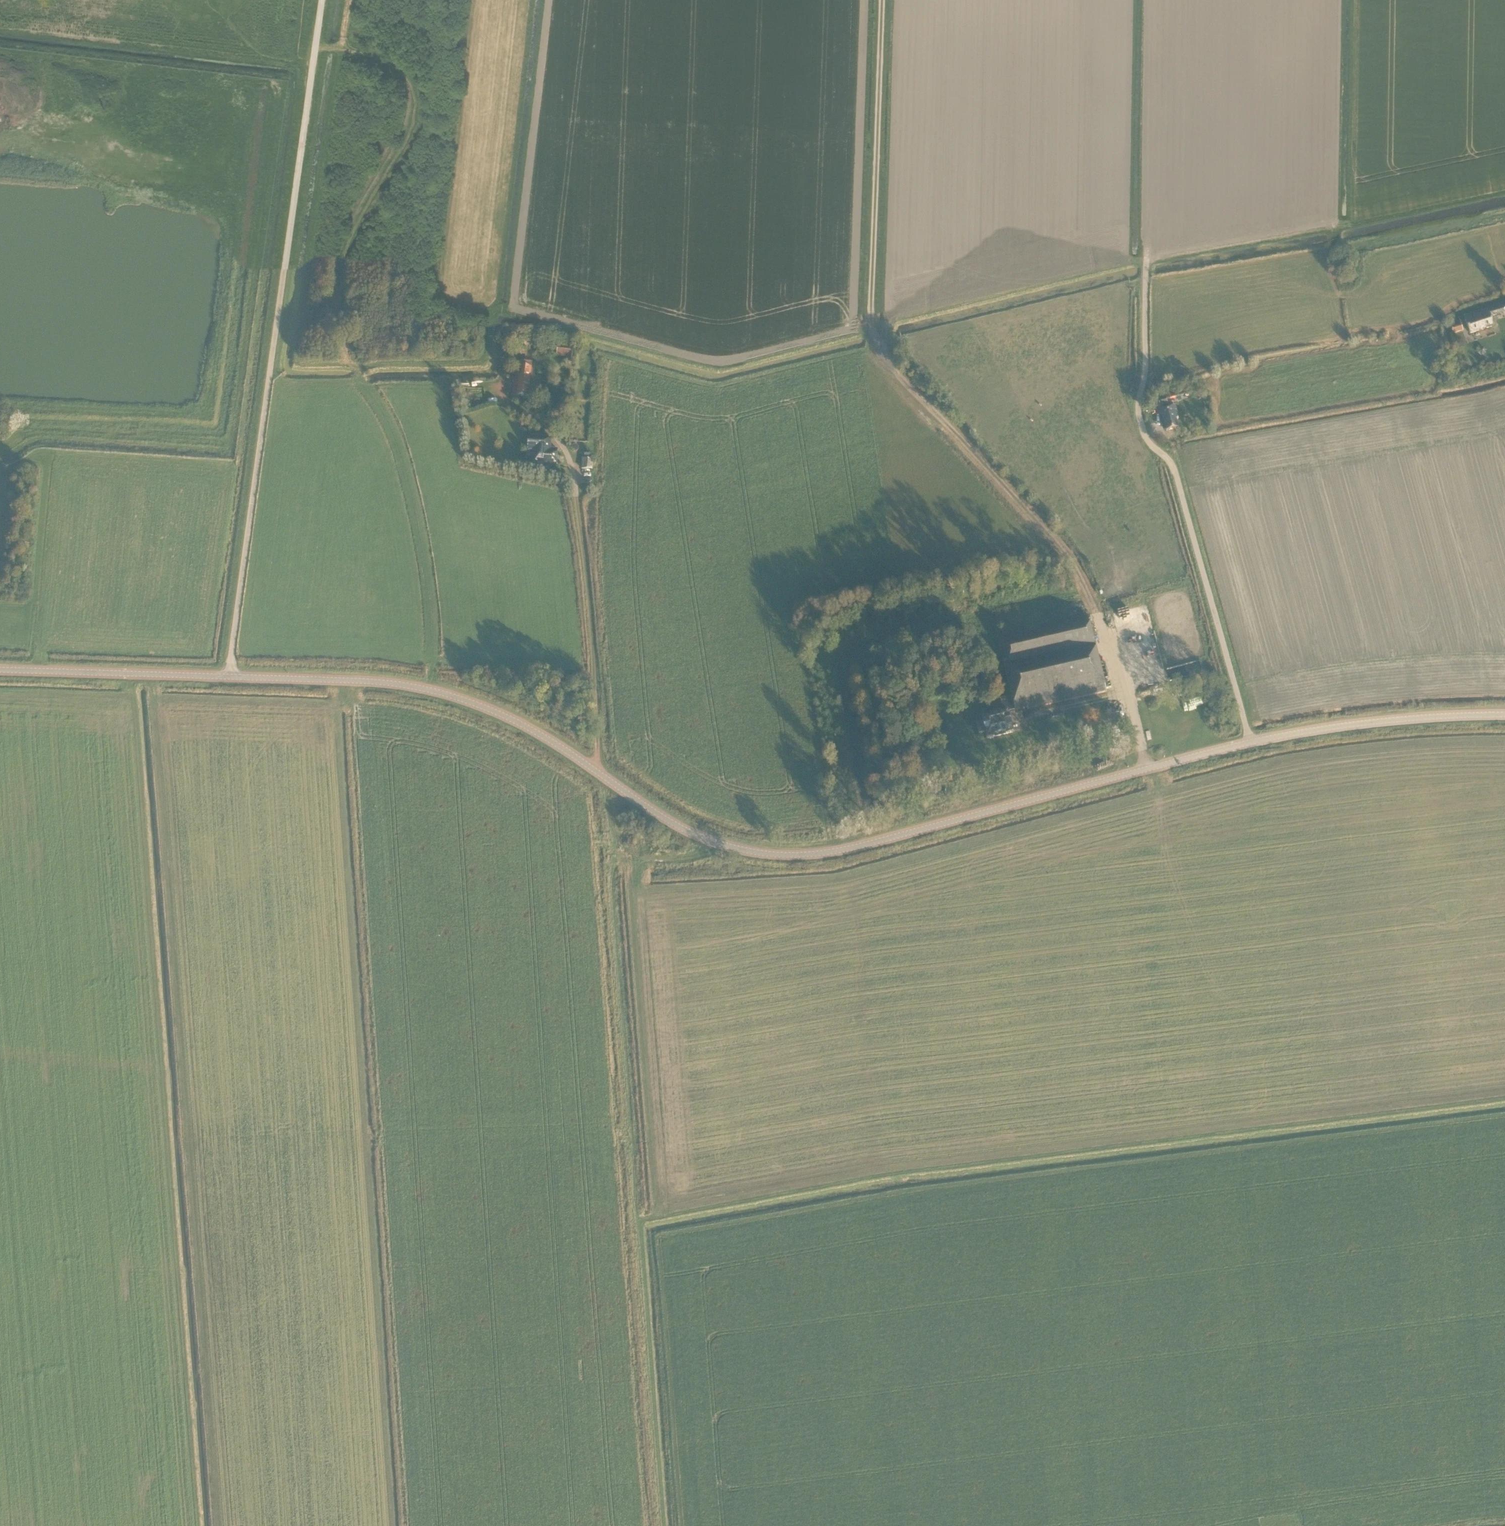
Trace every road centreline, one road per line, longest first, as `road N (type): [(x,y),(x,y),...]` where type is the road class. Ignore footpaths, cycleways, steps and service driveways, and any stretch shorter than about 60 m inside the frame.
road 1 (tertiary): [(1504,718),(1308,731),(850,848),(781,854),(683,829),(538,733),(447,694),(372,681),(0,669)]
road 2 (track): [(314,47),(390,63),(414,98),(409,132),(344,248),(336,313),(405,471),(429,593),(428,690)]
road 3 (track): [(662,1525),(610,872),(618,856)]
road 4 (track): [(736,848),(662,862),(618,856),(601,774)]

